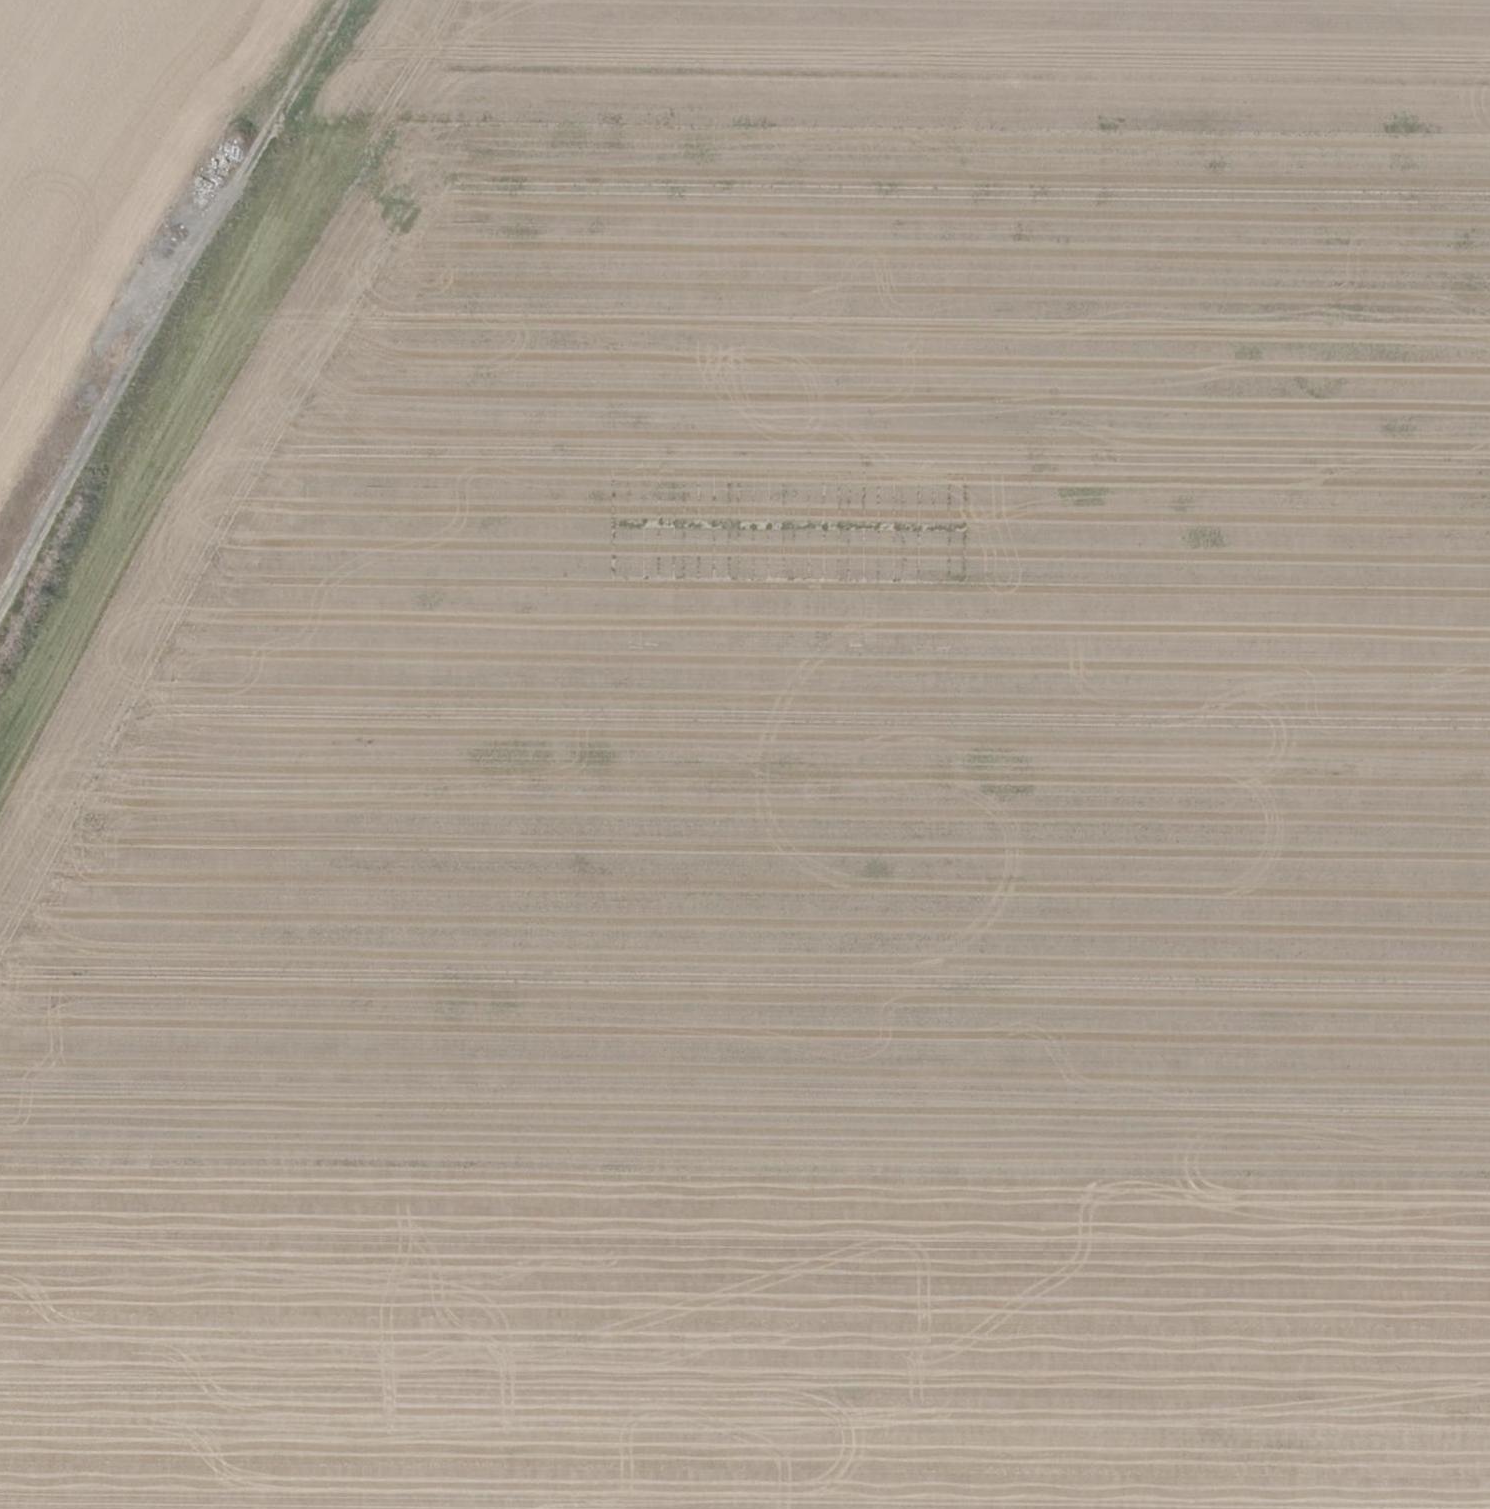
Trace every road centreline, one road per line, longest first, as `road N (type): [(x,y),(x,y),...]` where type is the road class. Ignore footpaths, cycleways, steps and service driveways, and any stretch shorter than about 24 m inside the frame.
road 1 (track): [(350,0),(277,111),(0,629)]

